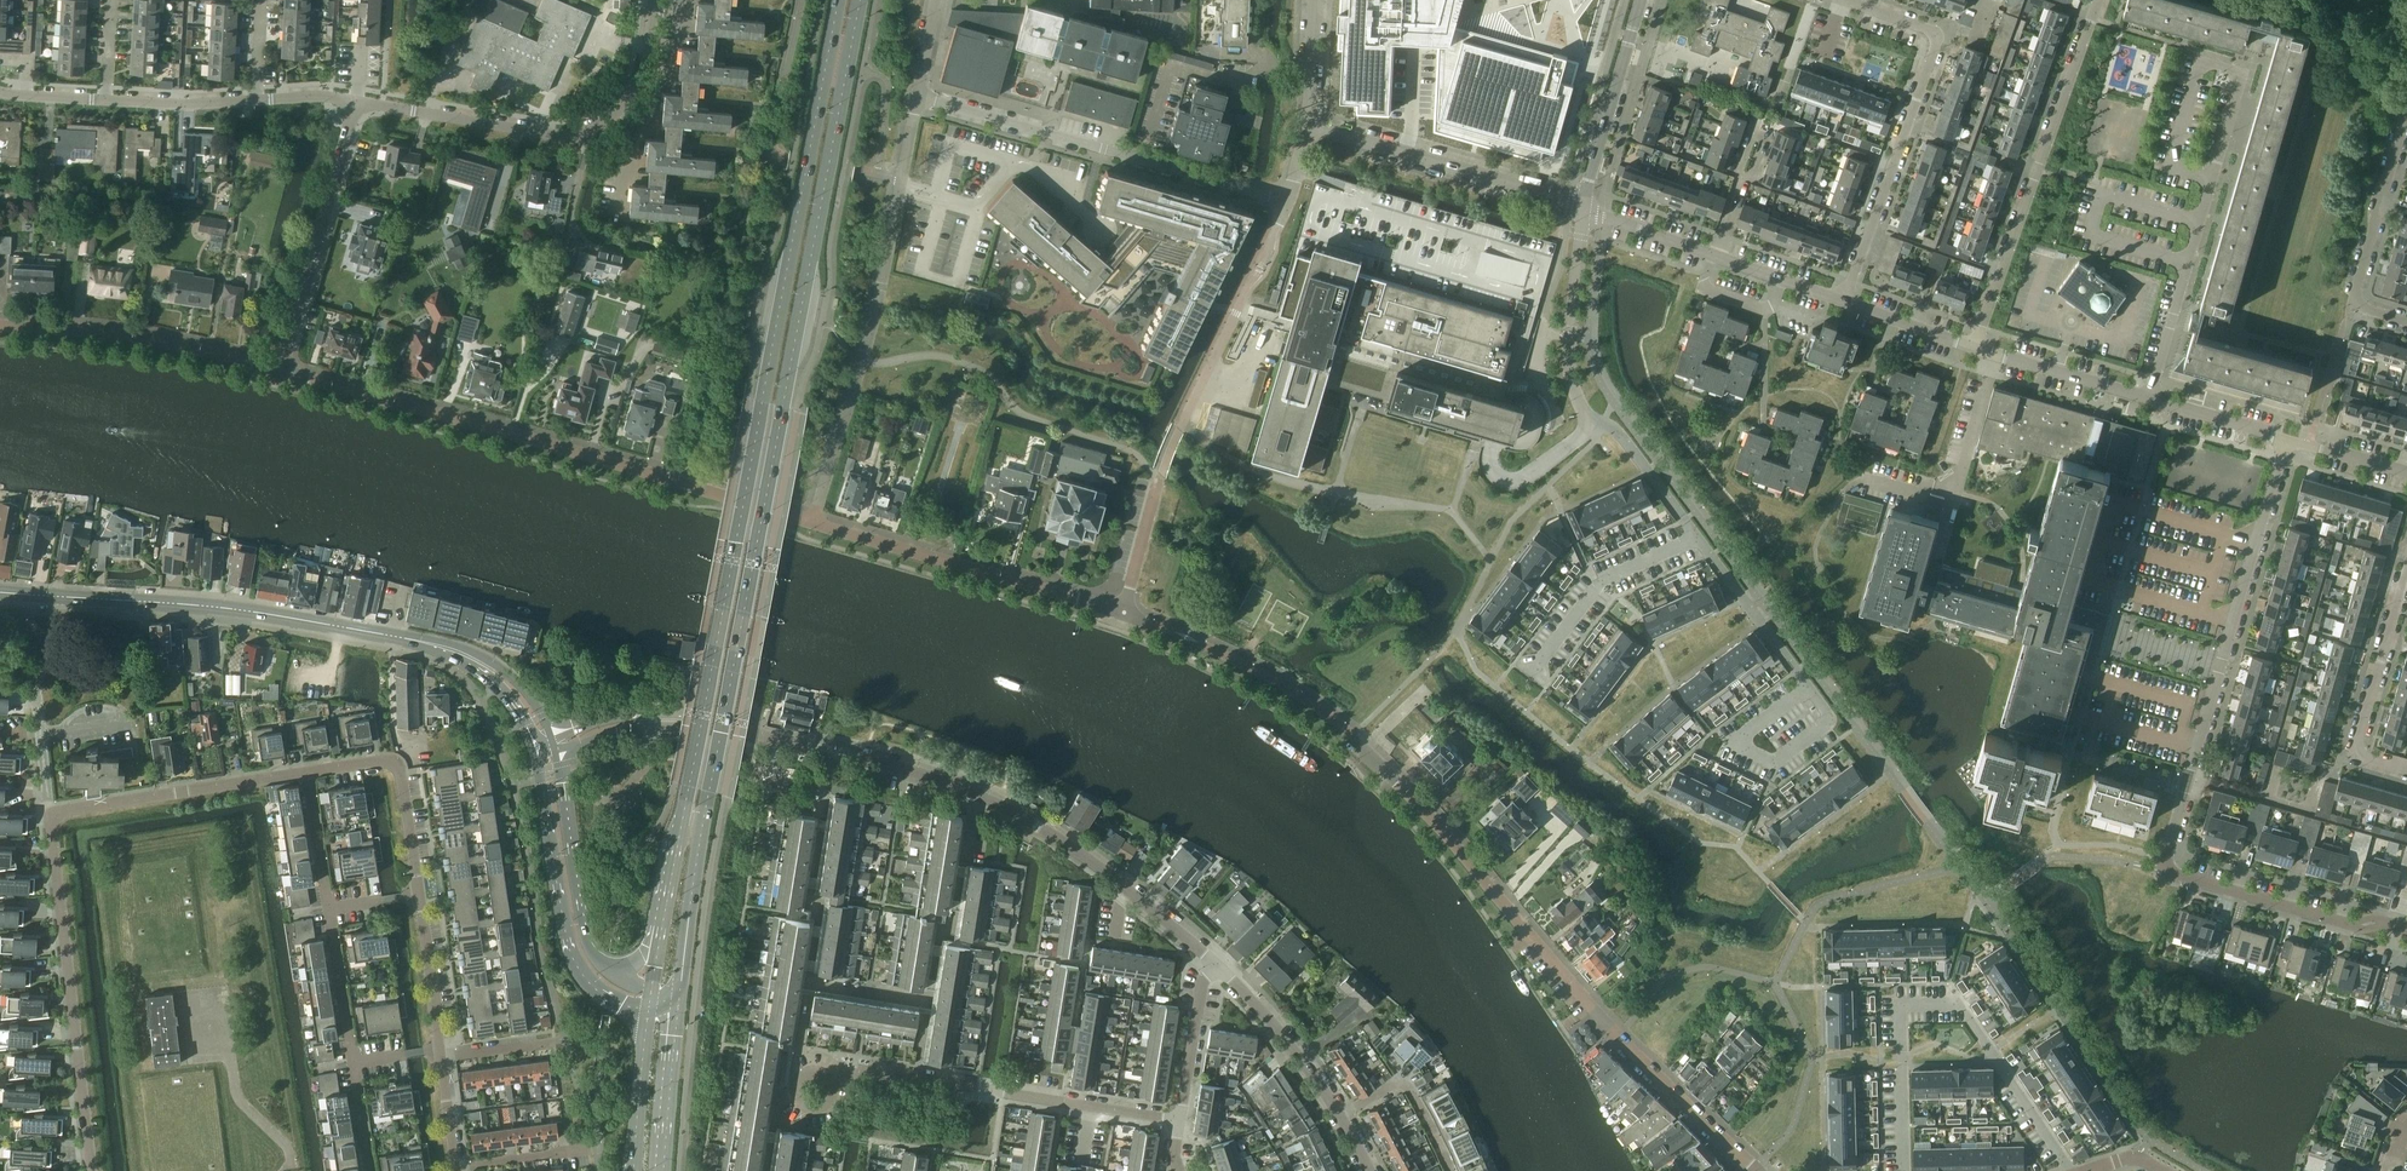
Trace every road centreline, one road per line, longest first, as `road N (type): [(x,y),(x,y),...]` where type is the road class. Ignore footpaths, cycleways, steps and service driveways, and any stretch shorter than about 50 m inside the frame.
road 1 (primary): [(678,1004),(719,741),(861,0)]
road 2 (primary): [(838,0),(662,931)]
road 3 (residential): [(2406,928),(2383,920),(2356,925),(2167,869),(2285,436)]
road 4 (residential): [(1758,1170),(1619,1035),(1353,736)]
road 5 (primary): [(466,655),(210,603),(0,593)]
road 6 (residential): [(817,522),(877,300),(919,96)]
road 7 (residential): [(1904,1170),(1900,1005),(1959,1004),(2071,1170)]
road 8 (residential): [(691,487),(283,372)]
road 9 (residential): [(1588,423),(1620,432),(1832,721)]
road 10 (unclassified): [(357,101),(568,136),(586,132),(637,89),(656,0)]
road 11 (residential): [(1290,200),(919,96)]
road 12 (residential): [(1845,303),(1938,43),(1933,32),(1843,0)]
road 13 (residential): [(1977,346),(2097,0)]
road 14 (residential): [(91,1170),(52,836),(57,816)]
road 15 (residential): [(830,1083),(871,1072),(1181,1119)]
road 16 (residential): [(2149,397),(2243,71)]
road 17 (residential): [(1124,612),(817,522)]
road 18 (primary): [(535,746),(574,957),(602,992),(649,1009)]
road 19 (residential): [(1217,966),(1100,867),(980,794)]
road 20 (residential): [(283,372),(144,340),(0,326)]
road 21 (residential): [(1584,208),(1309,130)]
road 22 (unclassified): [(283,372),(357,101)]
road 23 (residential): [(57,816),(308,772)]
road 24 (unclassified): [(1178,428),(1290,200)]
road 25 (residential): [(2406,321),(2362,309),(2353,296),(2406,112)]
road 26 (residential): [(2406,771),(2359,758),(2355,749),(2406,565)]
road 27 (residential): [(810,983),(819,920),(812,894),(834,748)]
road 28 (unclassified): [(1588,423),(1568,357),(1584,208)]
road 29 (residential): [(929,1002),(939,939),(953,918),(971,802),(980,794)]
road 30 (residential): [(308,772),(396,766),(419,894)]
road 31 (primary): [(598,961),(588,942),(557,749)]
road 32 (residential): [(1584,208),(1643,0)]
road 33 (residential): [(1938,559),(1997,352)]
road 34 (unclassified): [(1508,392),(1489,464),(1501,484),(1525,480),(1588,423)]
road 35 (residential): [(1341,1118),(1299,1056),(1217,966)]
road 36 (residential): [(1341,1118),(1409,1086),(1450,1170)]
road 37 (secondary): [(660,1170),(678,1004)]
road 38 (residential): [(834,748),(672,721)]
road 39 (secondary): [(649,1009),(634,1170)]
road 40 (residential): [(419,894),(440,1053)]
road 41 (residential): [(1181,1119),(1202,985),(1217,966)]
road 42 (residential): [(2149,397),(1997,352)]
road 43 (residential): [(354,1062),(330,908)]
road 44 (residential): [(980,794),(834,748)]
road 45 (unclassified): [(105,99),(257,101)]
road 46 (residential): [(1715,256),(1764,121)]
road 47 (residential): [(1124,612),(1160,477)]
road 48 (residential): [(1584,208),(1715,256)]
road 49 (residential): [(1845,303),(1977,346)]
road 50 (residential): [(1715,256),(1845,303)]
road 51 (residential): [(330,908),(308,772)]
road 52 (residential): [(691,487),(817,522)]
road 53 (residential): [(1309,130),(1316,0)]
road 54 (residential): [(440,1053),(566,1040)]
road 55 (residential): [(2406,472),(2285,436)]
road 56 (residential): [(672,721),(619,714),(550,733)]
road 57 (residential): [(929,1002),(810,983)]
road 58 (residential): [(456,1168),(575,1151)]
road 59 (primary): [(550,733),(513,677),(466,655)]

